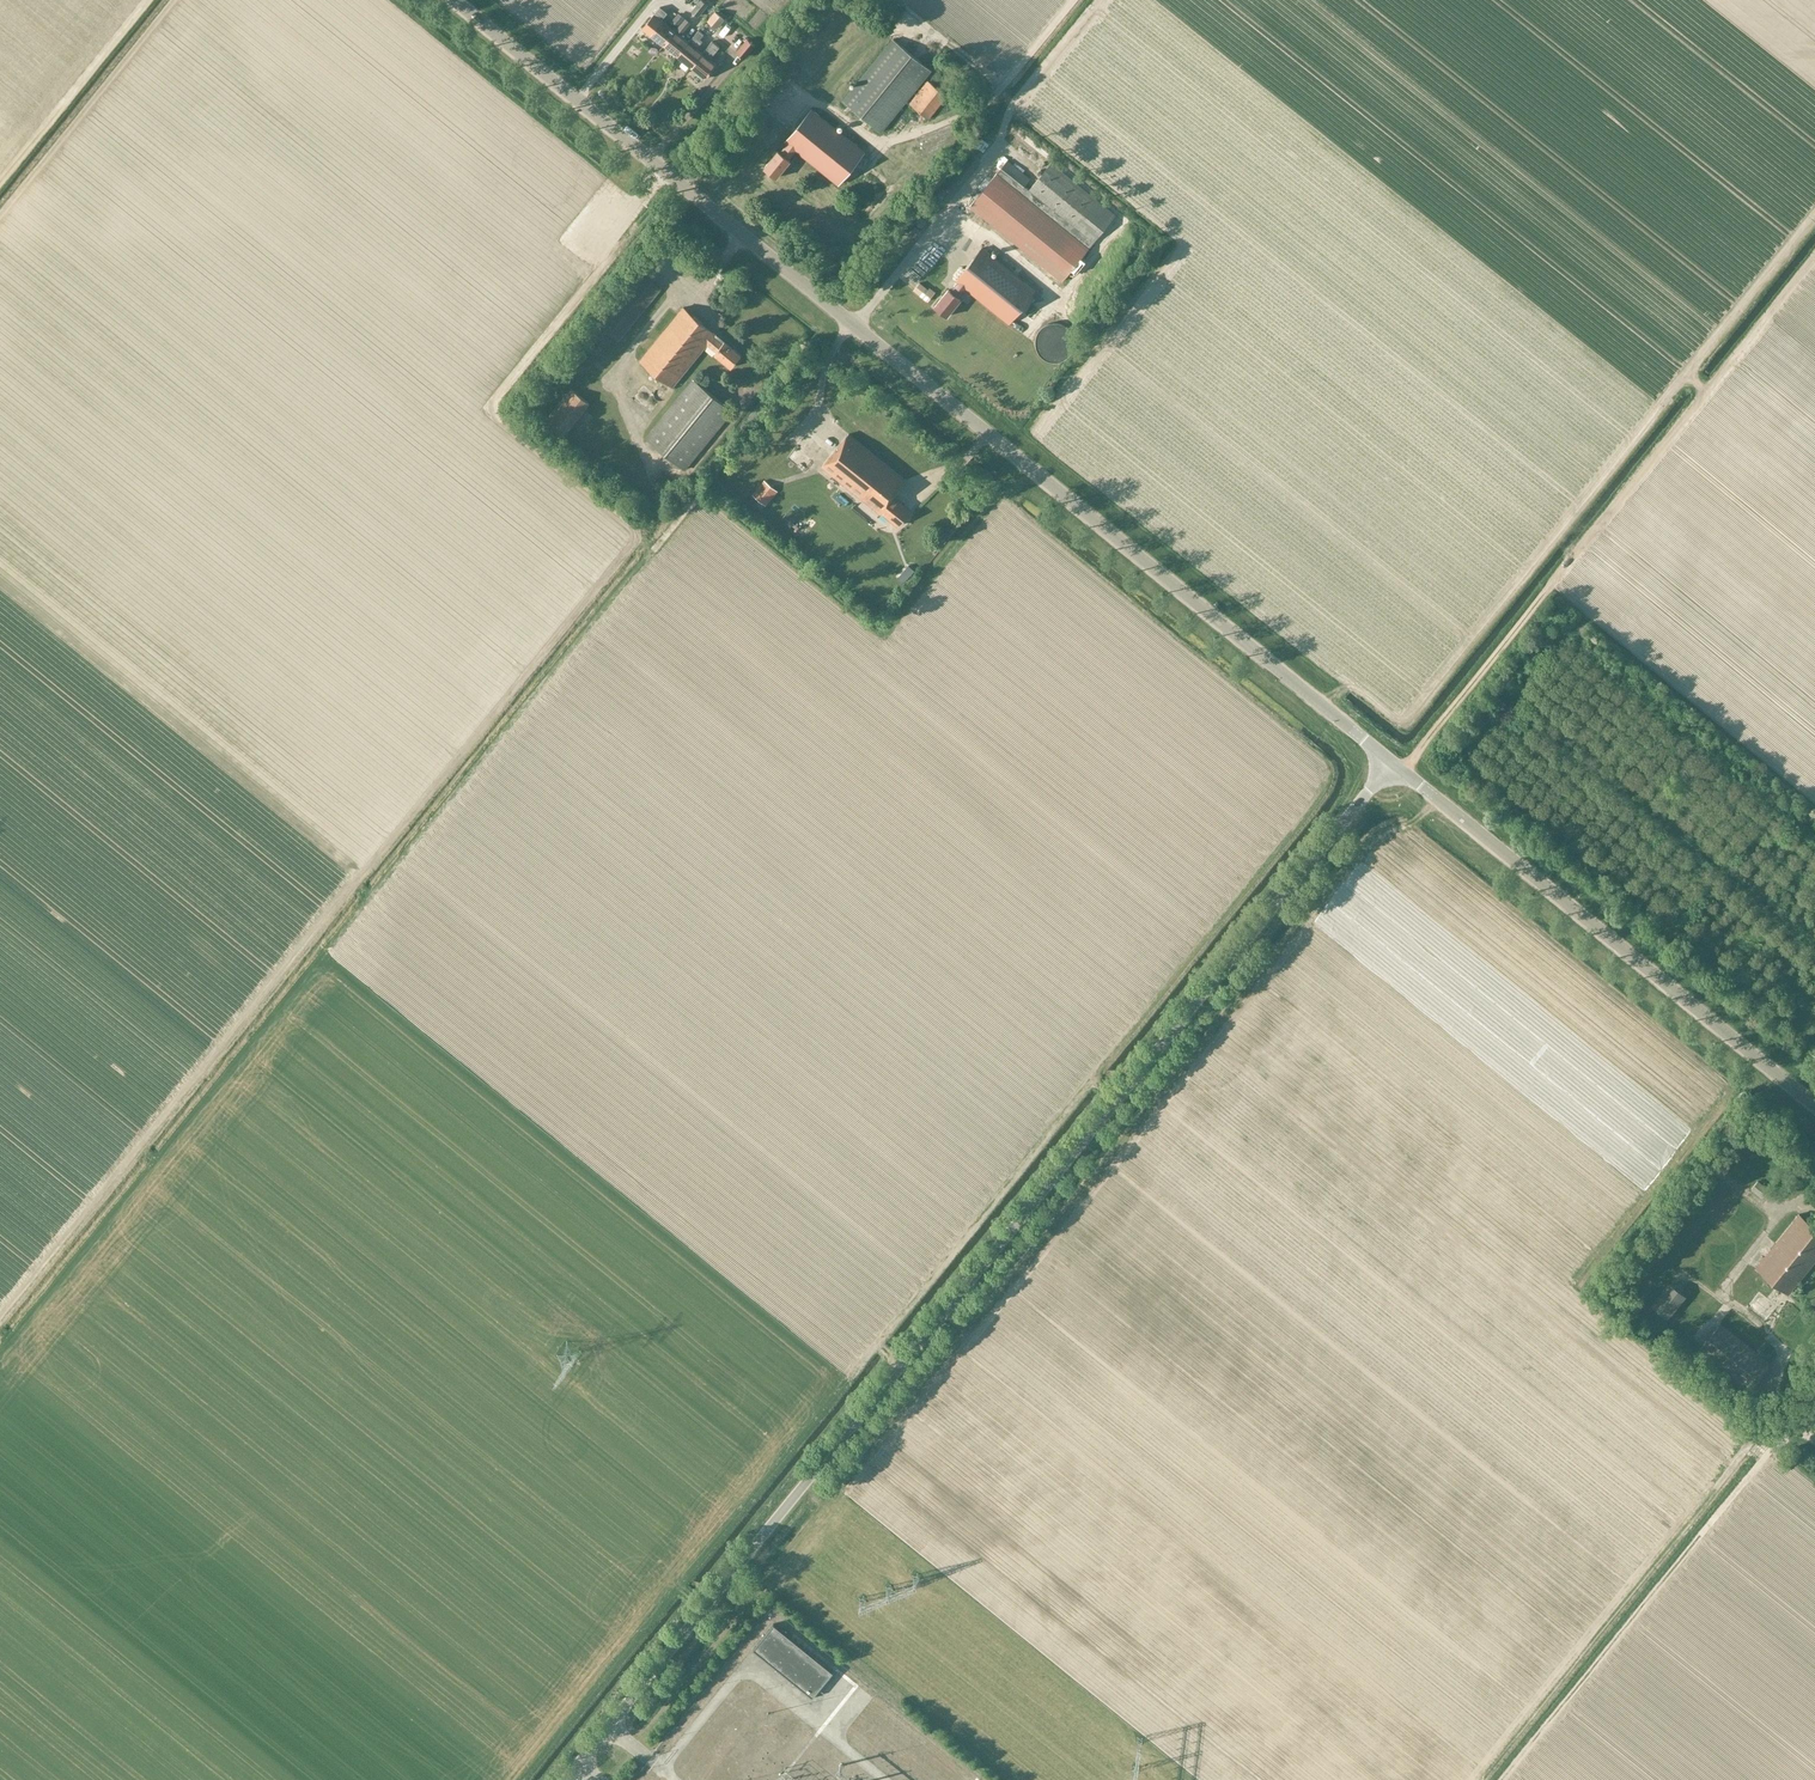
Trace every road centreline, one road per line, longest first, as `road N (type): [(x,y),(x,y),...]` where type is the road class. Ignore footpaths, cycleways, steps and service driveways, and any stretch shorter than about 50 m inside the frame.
road 1 (unclassified): [(565,1779),(1391,763)]
road 2 (secondary): [(1391,763),(453,0)]
road 3 (secondary): [(1814,1106),(1391,763)]

